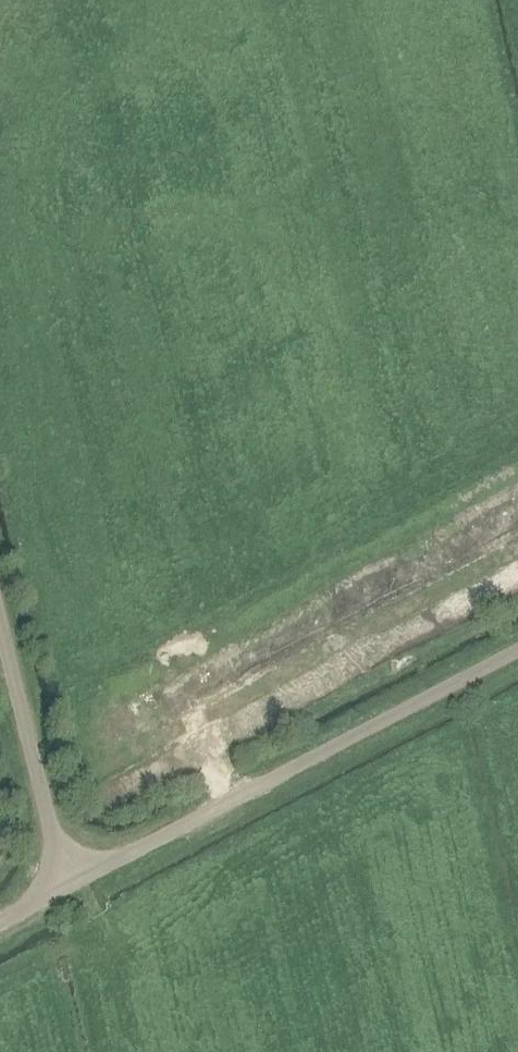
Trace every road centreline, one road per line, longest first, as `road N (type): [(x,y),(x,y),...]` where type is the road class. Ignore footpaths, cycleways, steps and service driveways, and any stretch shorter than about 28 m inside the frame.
road 1 (unclassified): [(60,882),(517,650)]
road 2 (unclassified): [(60,882),(0,638)]

